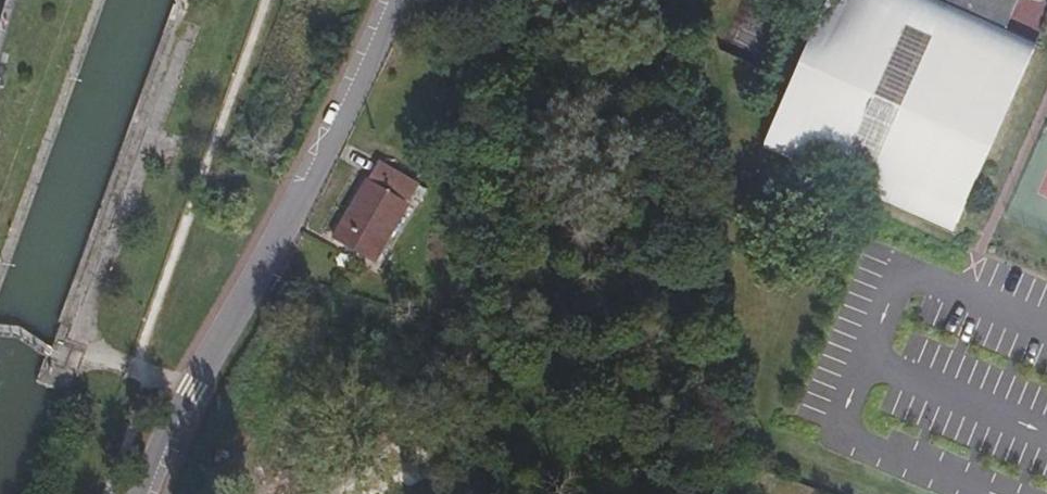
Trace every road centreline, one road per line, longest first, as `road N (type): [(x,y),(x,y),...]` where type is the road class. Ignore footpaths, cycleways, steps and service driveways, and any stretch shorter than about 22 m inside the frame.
road 1 (unclassified): [(149,493),(182,407),(320,161),(395,0)]

